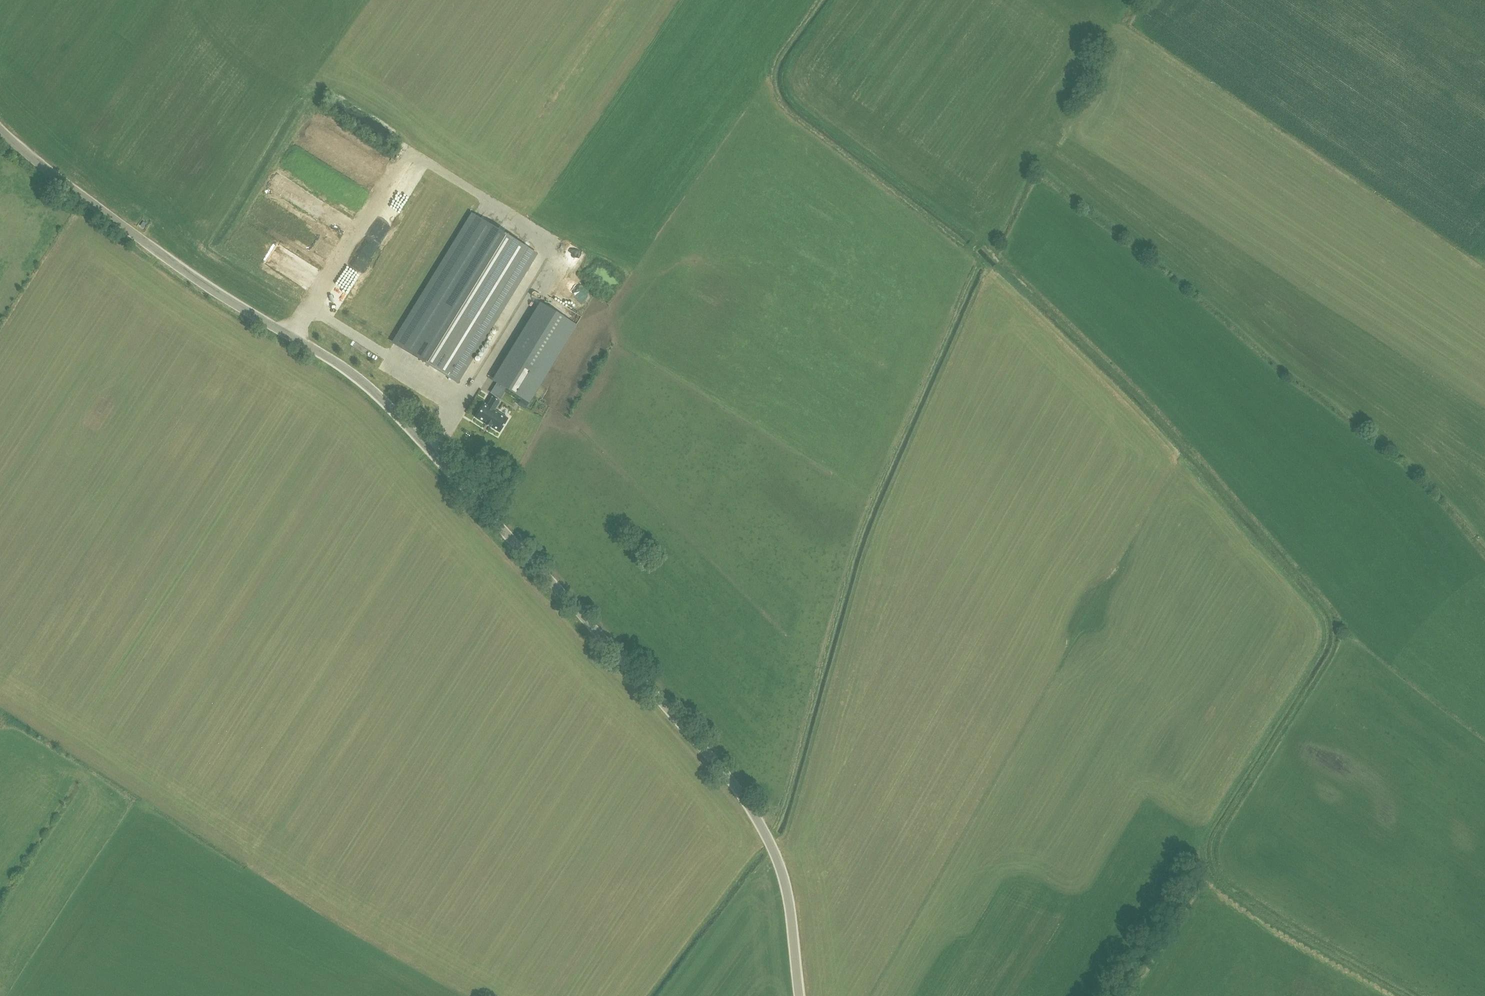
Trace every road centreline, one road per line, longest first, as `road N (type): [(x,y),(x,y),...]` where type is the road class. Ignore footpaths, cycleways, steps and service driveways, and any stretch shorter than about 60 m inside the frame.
road 1 (tertiary): [(802,995),(785,882),(770,842),(722,772),(582,613),(359,380),(183,273),(0,129)]

